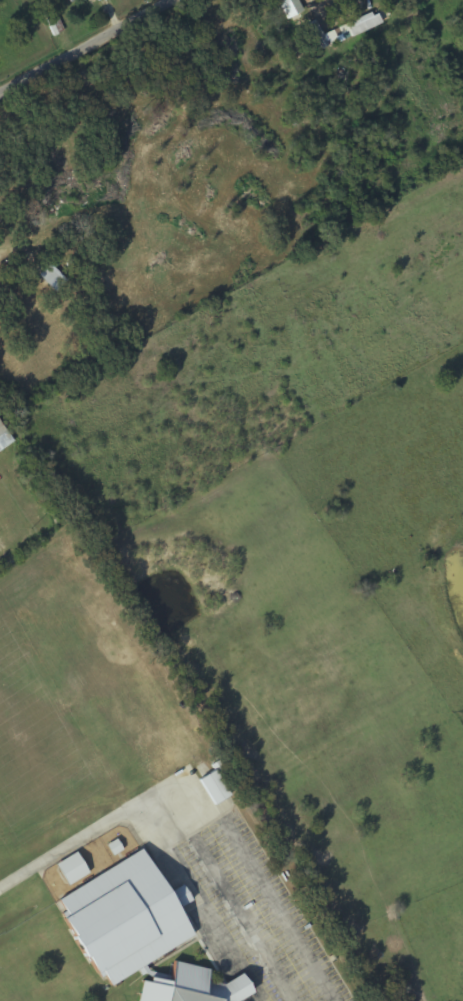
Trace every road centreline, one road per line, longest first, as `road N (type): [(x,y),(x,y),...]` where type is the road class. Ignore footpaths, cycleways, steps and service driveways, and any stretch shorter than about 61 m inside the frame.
road 1 (residential): [(0,96),(179,0)]

